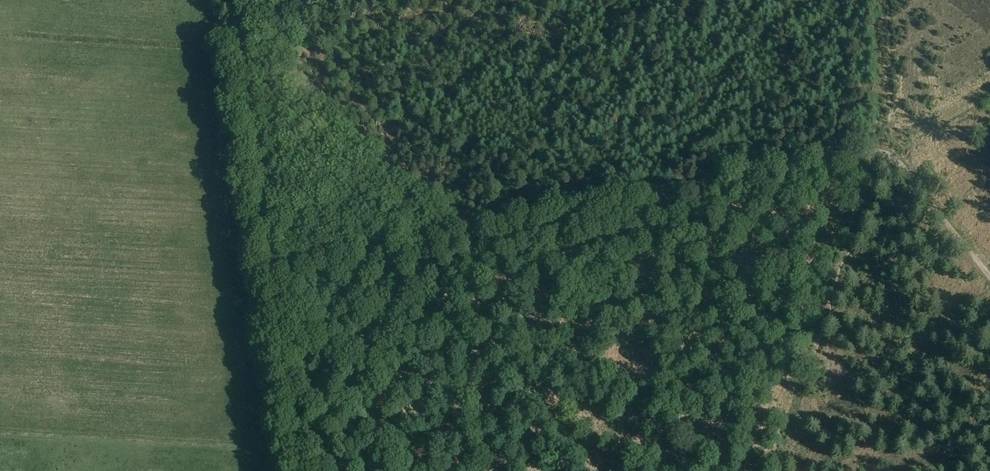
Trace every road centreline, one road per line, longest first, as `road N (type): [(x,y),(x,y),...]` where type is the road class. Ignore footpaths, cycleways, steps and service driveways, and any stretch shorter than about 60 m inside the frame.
road 1 (track): [(880,152),(272,263)]
road 2 (track): [(234,0),(302,470)]
road 3 (track): [(921,201),(880,152),(805,371)]

